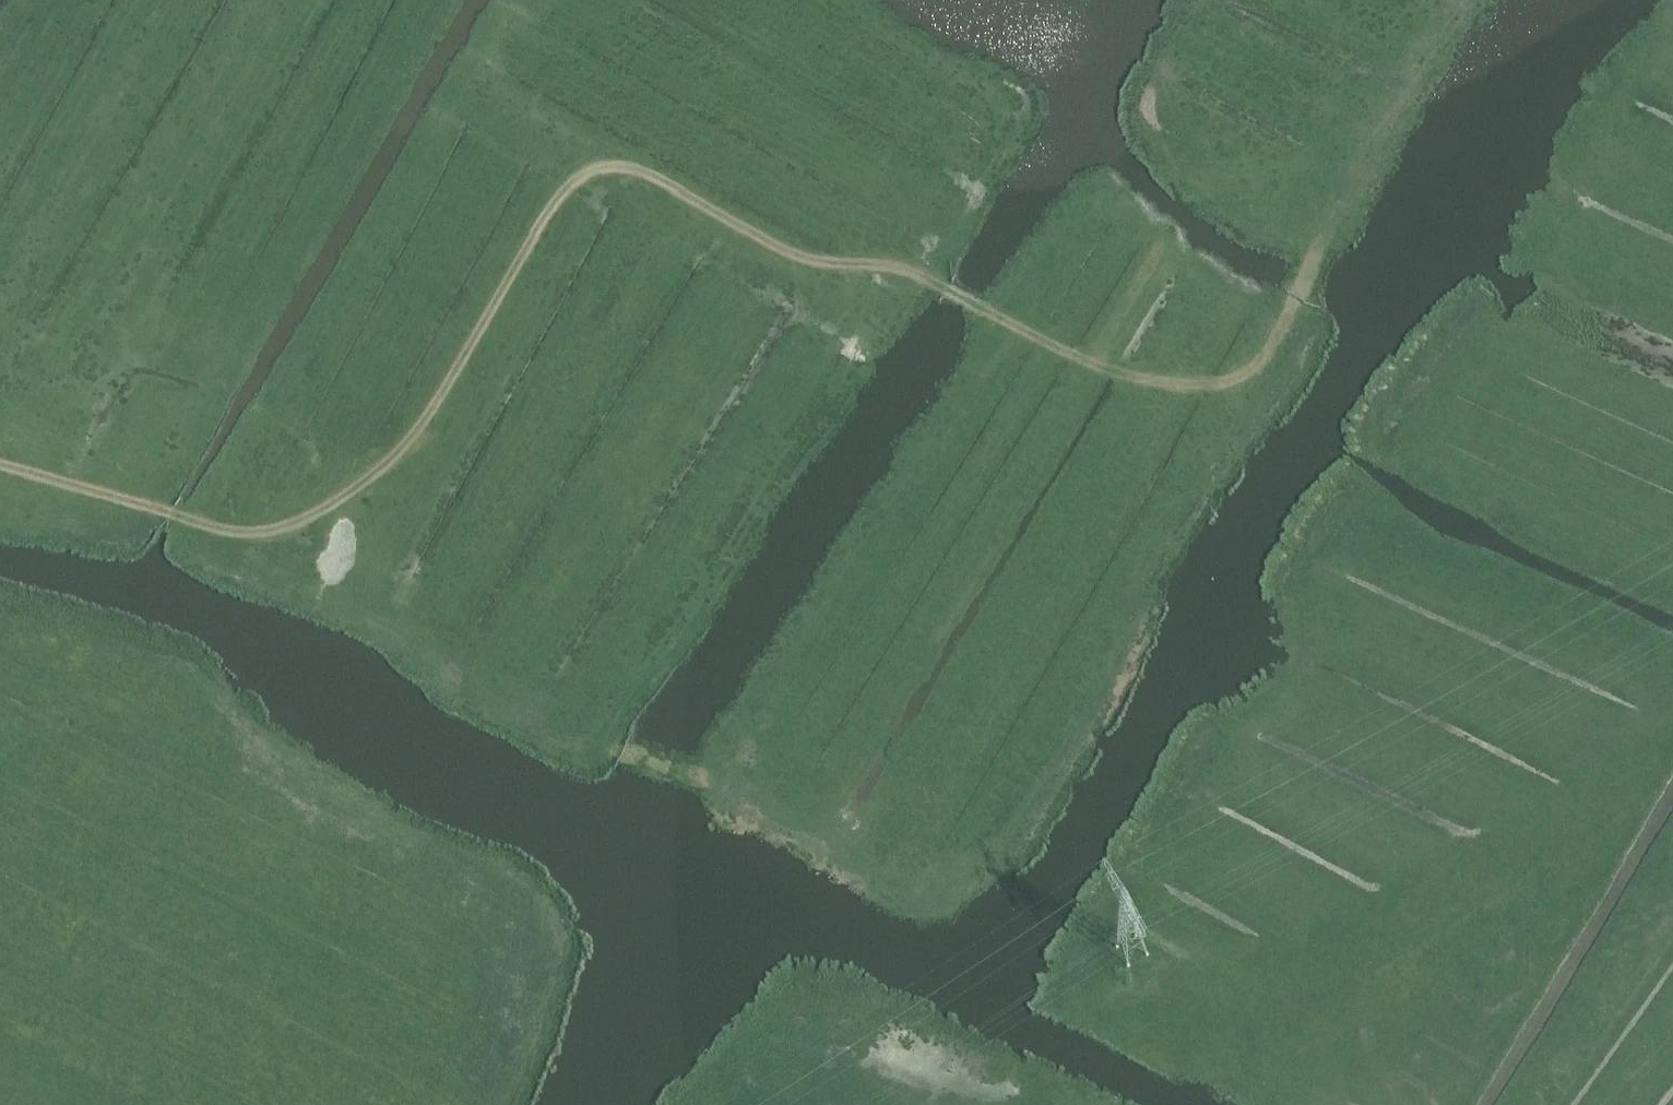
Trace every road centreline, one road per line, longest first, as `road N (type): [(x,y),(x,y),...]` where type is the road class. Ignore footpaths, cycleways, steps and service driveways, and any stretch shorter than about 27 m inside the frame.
road 1 (track): [(1309,279),(1262,350),(1228,378),(1158,386),(1070,355),(922,273),(814,264),(641,167),(581,180),(402,454),(266,535),(163,513),(0,457)]
road 2 (track): [(1672,873),(1651,888),(1514,1104)]

